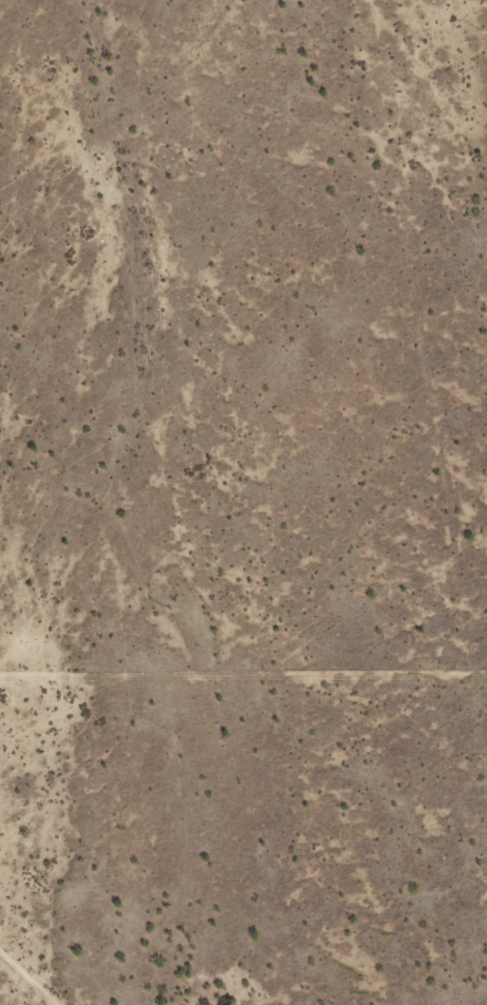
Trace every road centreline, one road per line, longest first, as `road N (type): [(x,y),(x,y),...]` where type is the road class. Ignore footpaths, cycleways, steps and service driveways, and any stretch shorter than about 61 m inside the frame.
road 1 (track): [(0,217),(190,0)]

